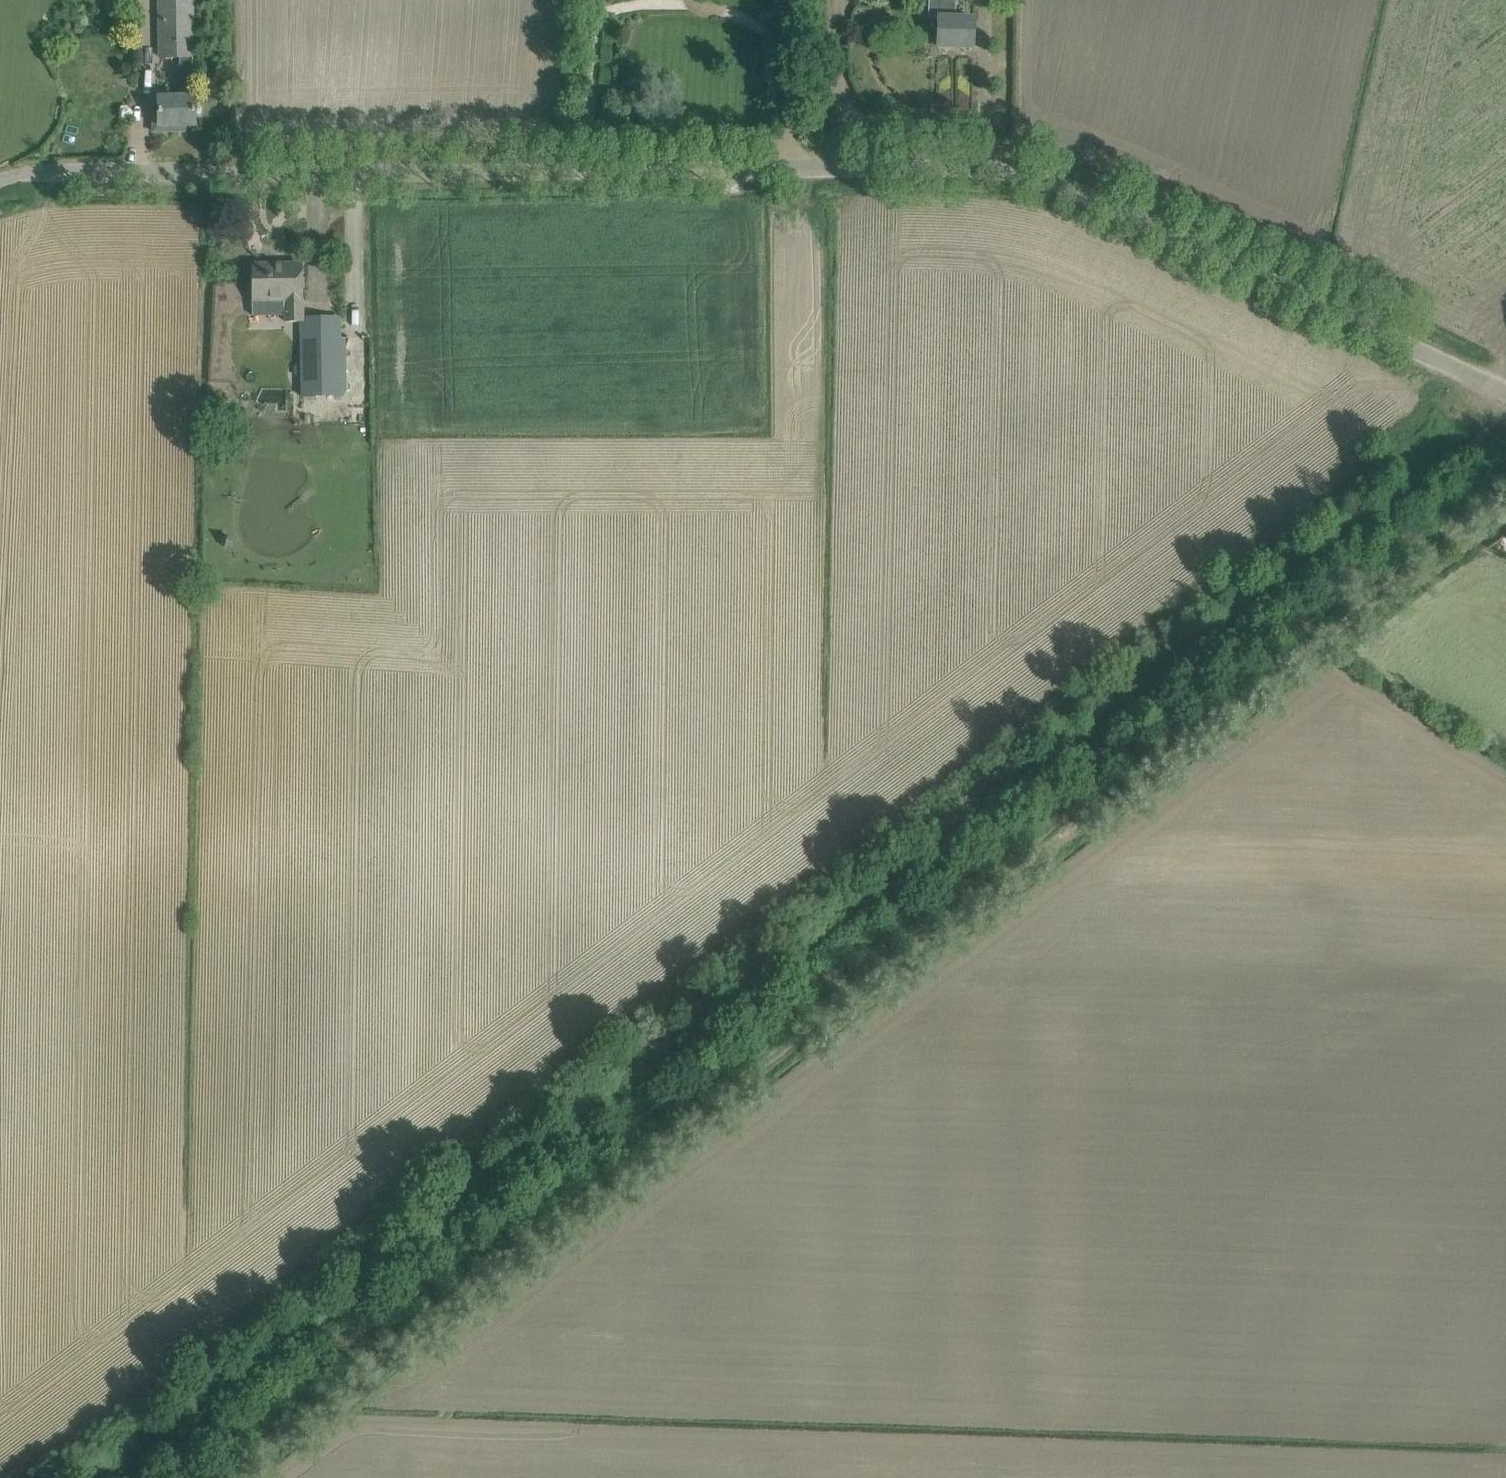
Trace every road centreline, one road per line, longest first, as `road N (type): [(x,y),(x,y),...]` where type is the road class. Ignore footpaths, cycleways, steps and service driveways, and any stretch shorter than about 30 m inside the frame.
road 1 (unclassified): [(31,174),(967,160),(1042,168),(1505,393)]

